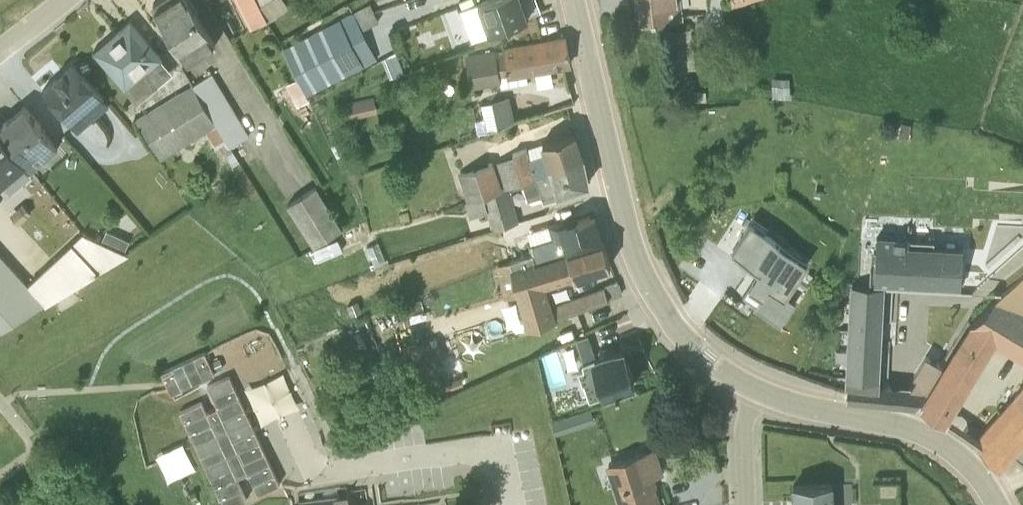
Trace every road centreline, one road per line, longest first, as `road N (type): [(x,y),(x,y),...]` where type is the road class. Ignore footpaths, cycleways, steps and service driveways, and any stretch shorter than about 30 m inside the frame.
road 1 (residential): [(755,384),(678,323),(641,262),(575,0)]
road 2 (residential): [(998,504),(974,469),(929,431),(755,384)]
road 3 (residential): [(755,384),(744,424),(747,504)]

